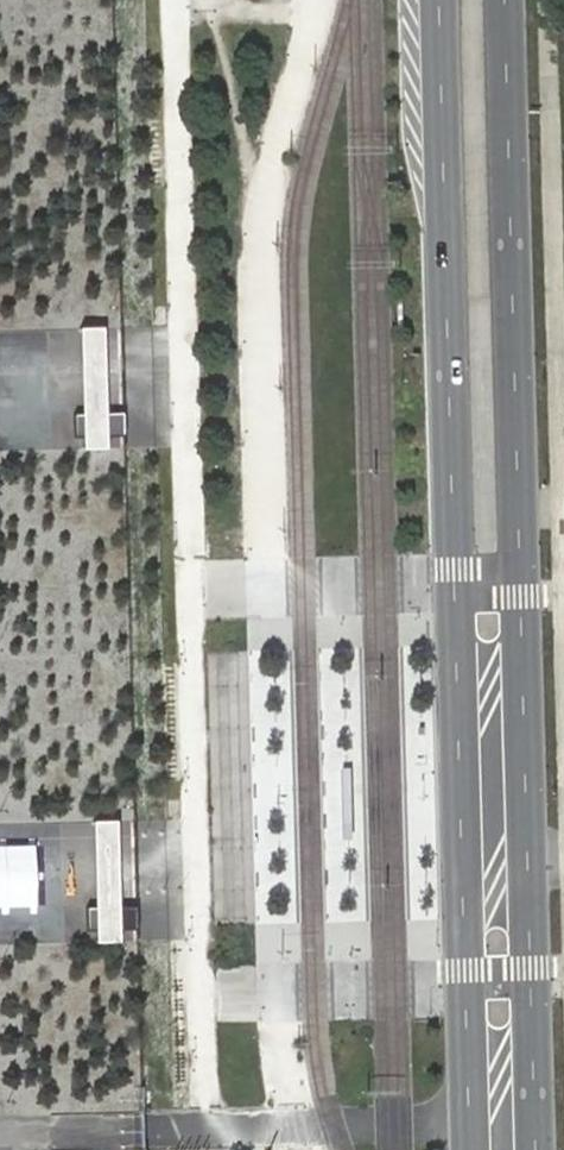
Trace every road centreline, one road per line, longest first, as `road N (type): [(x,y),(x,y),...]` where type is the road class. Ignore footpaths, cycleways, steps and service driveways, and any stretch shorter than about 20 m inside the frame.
road 1 (secondary): [(438,0),(472,1149)]
road 2 (secondary): [(536,1149),(504,0)]

